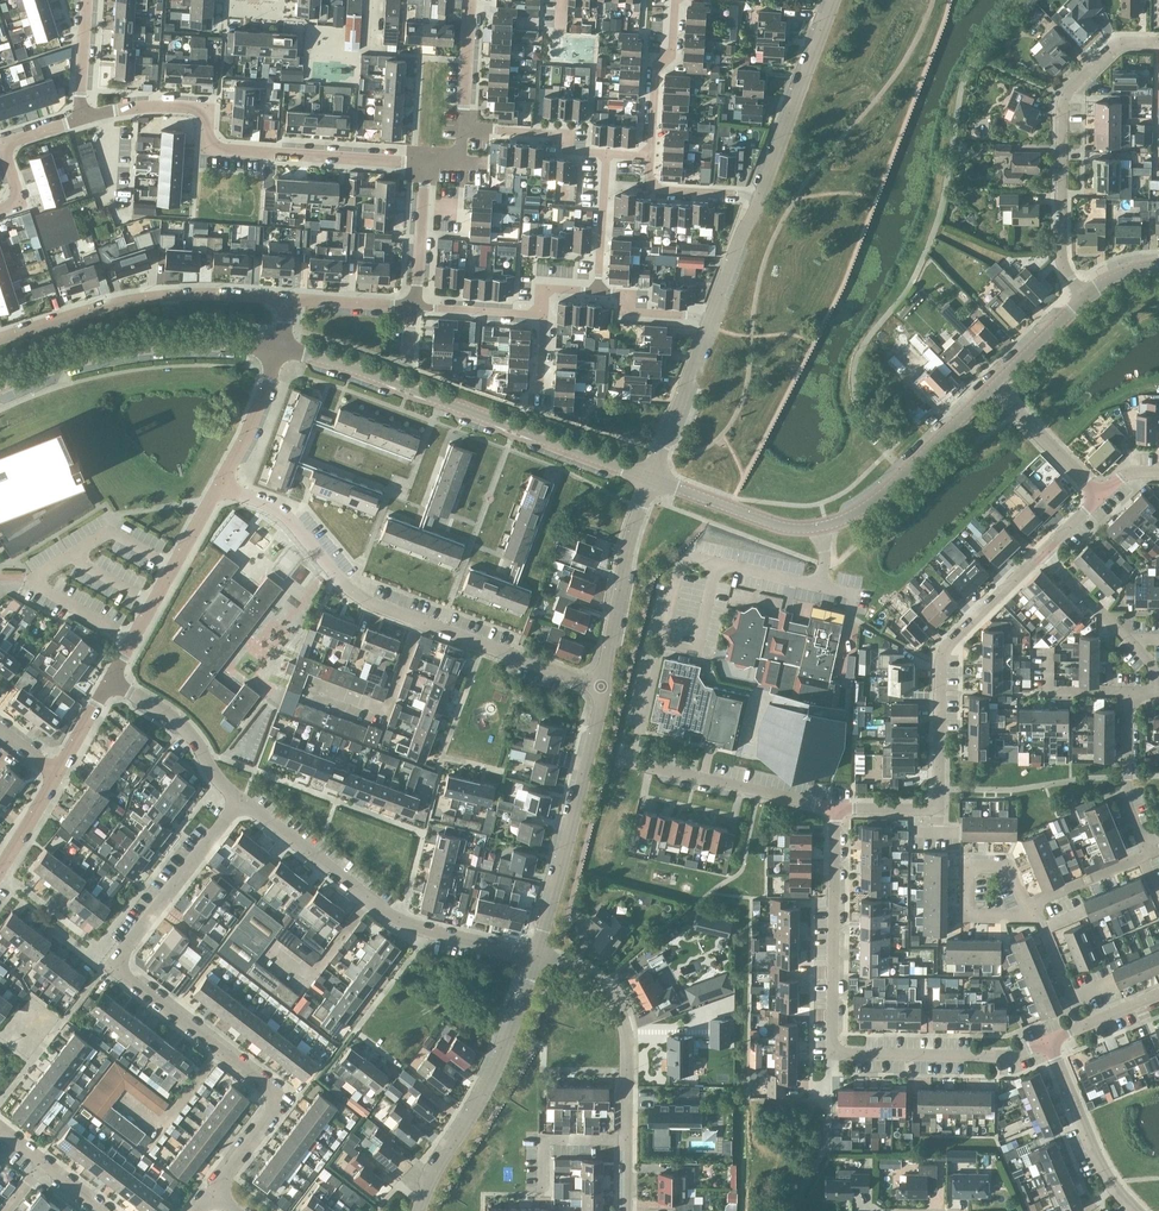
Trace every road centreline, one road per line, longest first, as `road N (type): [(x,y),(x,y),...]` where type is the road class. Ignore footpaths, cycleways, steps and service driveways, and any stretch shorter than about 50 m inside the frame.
road 1 (residential): [(241,800),(118,966),(282,1097),(213,1193)]
road 2 (residential): [(1048,1041),(1009,1056),(831,1055),(834,809)]
road 3 (residential): [(601,686),(374,604),(284,515),(221,483)]
road 4 (residential): [(834,809),(938,810),(943,652),(1043,552)]
road 5 (tertiary): [(993,387),(885,491),(827,525),(778,526),(651,478)]
road 6 (tertiary): [(278,349),(360,371),(651,478)]
road 7 (residential): [(426,164),(207,148),(208,108),(144,106),(80,118)]
road 8 (residential): [(1084,298),(1061,252),(1065,97),(1114,46),(1158,43)]
road 9 (residential): [(508,949),(394,916),(241,800)]
road 10 (residential): [(0,338),(147,298),(287,299)]
road 11 (tertiary): [(0,385),(135,346),(278,349)]
road 12 (unclassified): [(419,1210),(497,1067),(536,955)]
road 13 (unclassified): [(536,955),(601,686)]
road 14 (residential): [(110,681),(221,483)]
road 15 (residential): [(616,759),(834,809)]
road 16 (unclassified): [(601,686),(627,548),(651,478)]
road 17 (unclassified): [(761,195),(834,0)]
road 18 (residential): [(1136,1210),(1102,1168),(1048,1041)]
road 19 (residential): [(241,800),(183,727),(110,681)]
road 20 (unclassified): [(651,478),(709,322)]
road 21 (residential): [(677,0),(674,50),(657,63),(650,156)]
road 22 (unclassified): [(626,1070),(623,1024),(606,991),(581,970),(536,955)]
road 23 (residential): [(80,118),(3,143),(19,201),(0,208)]
road 24 (residential): [(1100,496),(993,387)]
road 25 (residential): [(606,154),(569,151),(553,133),(463,129)]
road 26 (residential): [(1144,843),(1125,800),(1127,698)]
road 27 (residential): [(221,483),(278,349)]
road 28 (residential): [(1029,916),(1008,867),(967,866),(967,915)]
road 29 (residential): [(413,306),(426,164)]
road 30 (residential): [(761,195),(659,189),(649,180),(650,156)]
road 31 (residential): [(606,154),(598,291)]
road 32 (unclassified): [(709,322),(761,195)]
road 33 (residential): [(543,1191),(544,1138),(626,1139)]
road 34 (residential): [(709,322),(626,312),(627,293),(598,291)]
road 35 (residential): [(544,315),(413,306)]
road 36 (residential): [(463,129),(470,0)]
road 37 (tertiary): [(1084,298),(993,387)]
road 38 (residential): [(287,299),(413,306)]
road 39 (residential): [(1036,915),(1041,899),(1141,858)]
road 40 (residential): [(1048,651),(1047,691),(1120,691),(1127,698)]
road 41 (residential): [(1128,639),(1043,552)]

